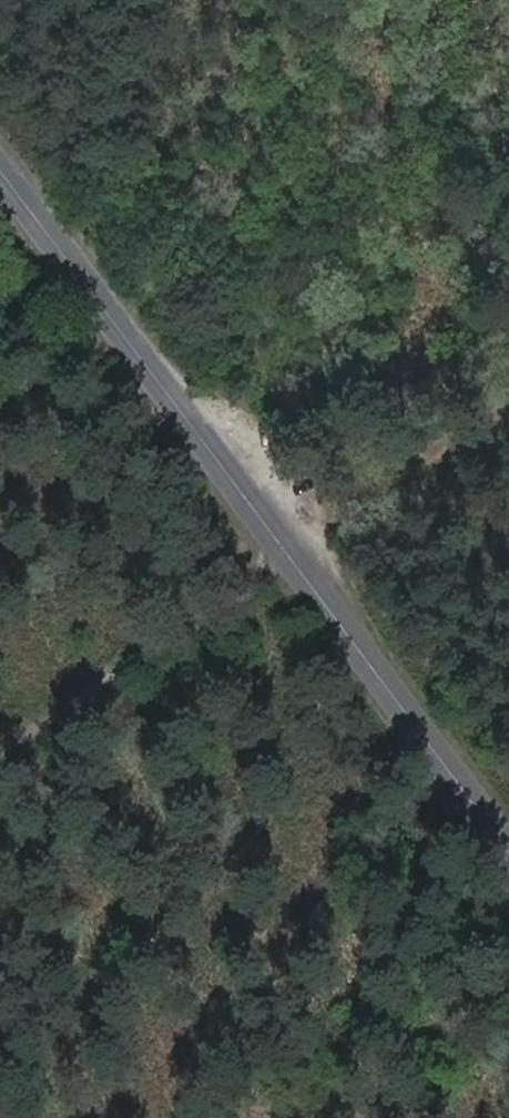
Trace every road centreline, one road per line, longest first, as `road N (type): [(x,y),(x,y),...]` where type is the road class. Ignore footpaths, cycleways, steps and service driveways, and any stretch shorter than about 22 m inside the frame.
road 1 (tertiary): [(508,839),(0,154)]
road 2 (track): [(0,753),(508,402)]

